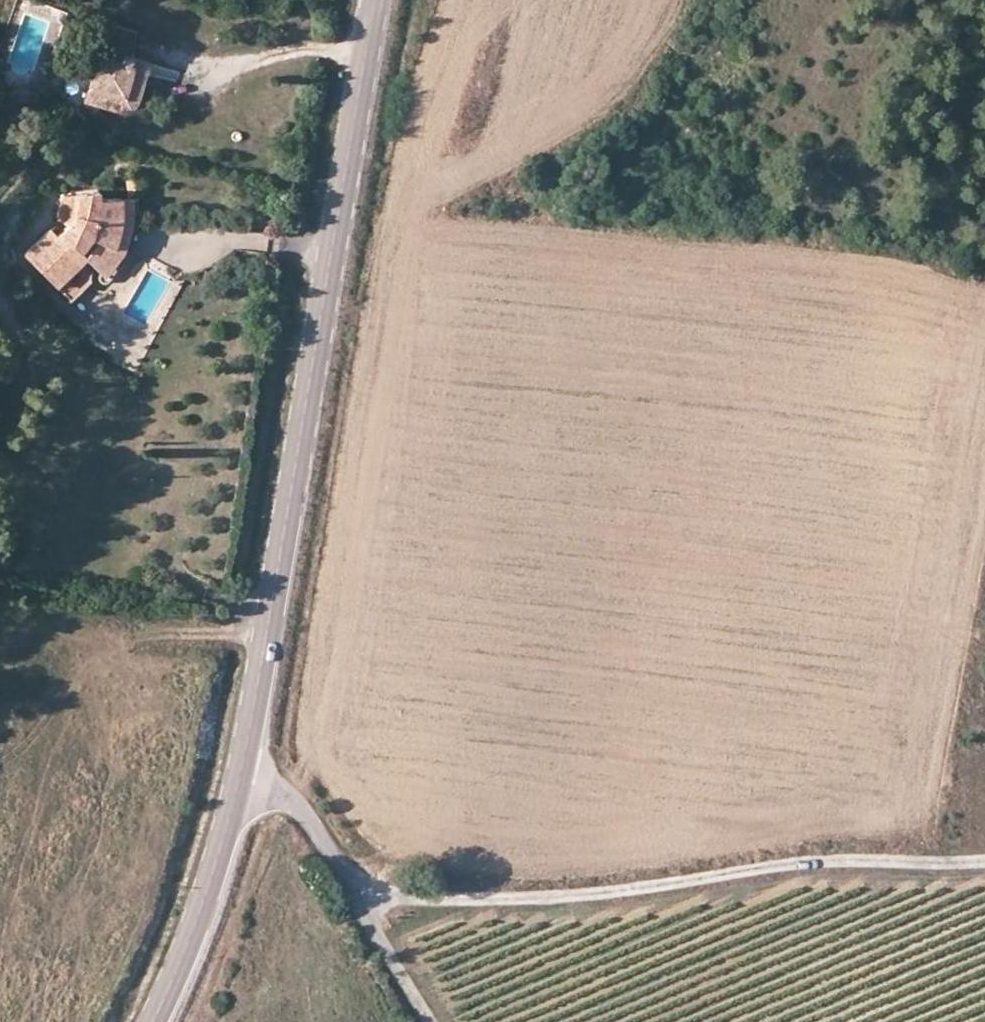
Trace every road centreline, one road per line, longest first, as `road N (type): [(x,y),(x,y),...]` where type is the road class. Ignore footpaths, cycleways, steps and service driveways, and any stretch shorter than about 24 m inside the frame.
road 1 (tertiary): [(241,780),(375,0)]
road 2 (track): [(354,894),(645,882),(845,851),(945,868),(984,862)]
road 3 (unclassified): [(241,780),(292,797),(307,812),(429,1021)]
road 4 (tertiary): [(150,1021),(193,931),(241,780)]

